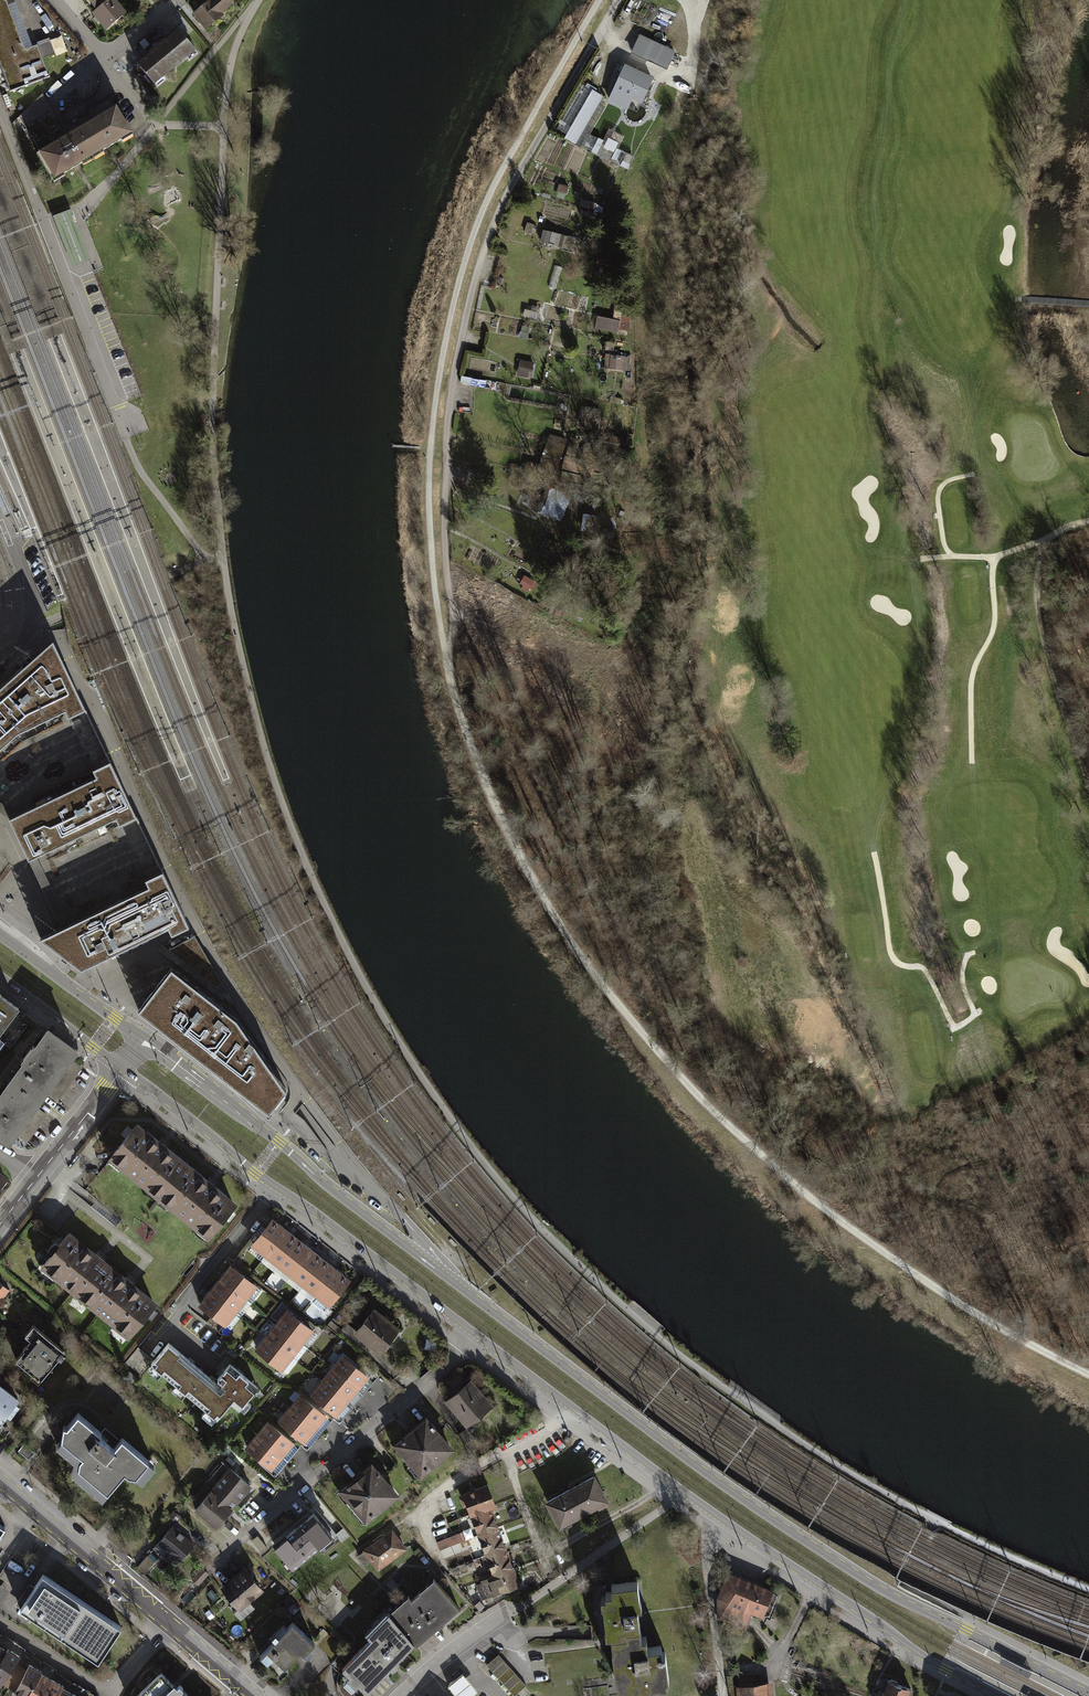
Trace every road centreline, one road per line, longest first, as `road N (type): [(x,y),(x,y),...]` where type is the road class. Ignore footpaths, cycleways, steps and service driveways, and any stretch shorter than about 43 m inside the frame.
road 1 (track): [(224,127),(212,425),(230,603),(277,790),(347,951),(438,1101),(554,1241),(713,1379),(935,1520)]
road 2 (secondary): [(1088,1690),(889,1594),(793,1534),(145,1040)]
road 3 (track): [(446,659),(475,757),(549,911),(663,1058),(806,1194),(907,1268),(1088,1375)]
road 4 (track): [(618,0),(489,230),(460,341),(447,417),(453,619),(446,659)]
road 5 (track): [(446,659),(430,472),(458,282),(492,191),(598,0)]
road 6 (residential): [(0,109),(119,421)]
road 7 (secondary): [(721,1520),(916,1655),(996,1695)]
road 8 (residential): [(476,1335),(453,1365),(237,1543)]
road 9 (track): [(1088,524),(993,557),(992,627),(969,676),(971,762)]
road 10 (secondary): [(476,1335),(721,1520)]
road 11 (secondary): [(277,1188),(476,1335)]
road 12 (tertiary): [(0,1481),(170,1624)]
road 13 (residential): [(277,1188),(148,1352)]
road 14 (secondary): [(122,1070),(277,1188)]
road 15 (track): [(206,560),(32,628)]
road 16 (track): [(119,421),(140,470),(206,560),(223,559)]
road 17 (residential): [(726,1695),(706,1559),(721,1520)]
road 18 (secondary): [(145,1040),(0,935)]
road 19 (track): [(935,1520),(1088,1589)]
road 20 (track): [(155,125),(254,5)]
road 21 (secondary): [(0,980),(122,1070)]
road 22 (tertiary): [(122,1070),(35,1181)]
road 23 (residential): [(402,1695),(512,1612)]
road 24 (residential): [(114,1695),(0,1623)]
road 25 (track): [(258,0),(233,57),(224,127)]
road 26 (track): [(71,220),(155,125)]

